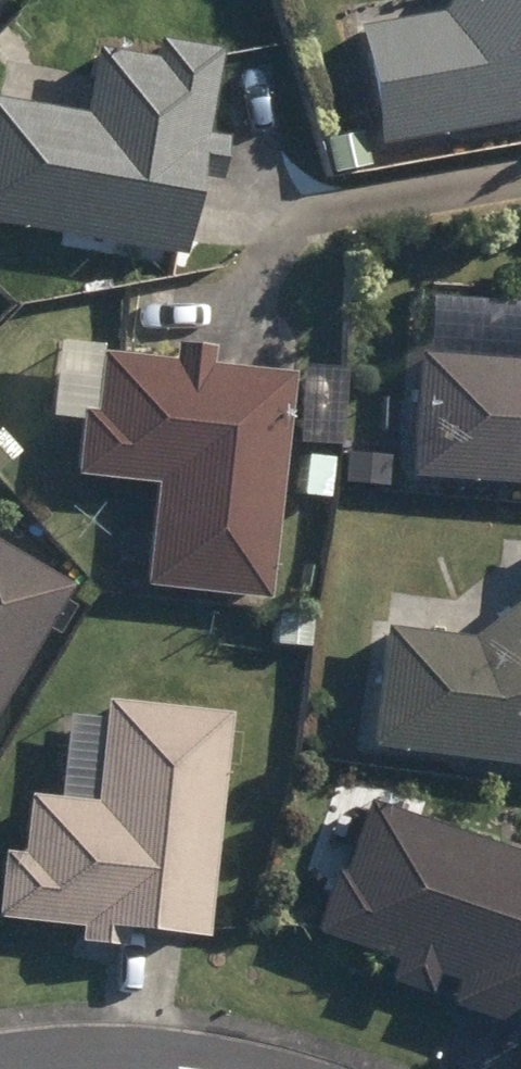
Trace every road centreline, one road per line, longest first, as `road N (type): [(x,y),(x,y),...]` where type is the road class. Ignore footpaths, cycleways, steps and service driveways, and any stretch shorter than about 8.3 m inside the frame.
road 1 (residential): [(223,1068),(150,1054),(0,1058)]

